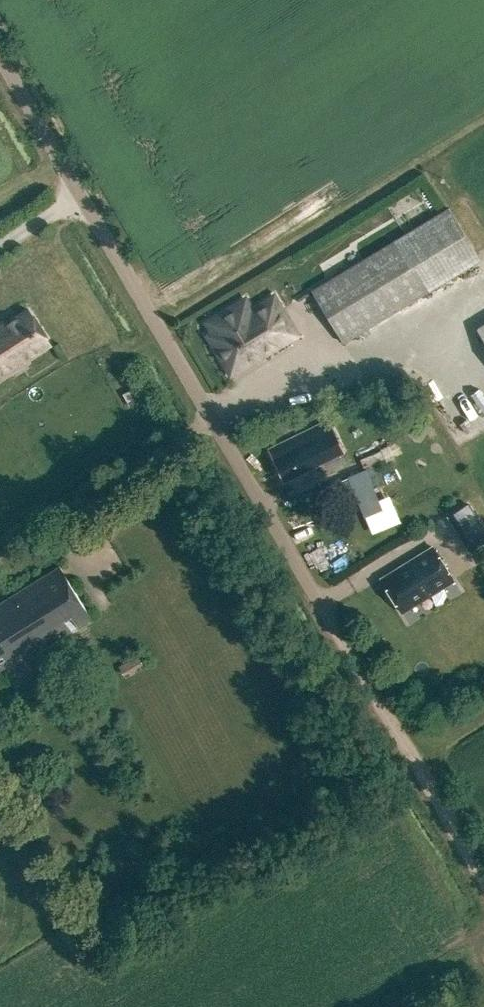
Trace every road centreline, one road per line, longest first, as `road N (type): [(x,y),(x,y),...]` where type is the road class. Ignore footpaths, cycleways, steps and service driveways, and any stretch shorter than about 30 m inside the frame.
road 1 (unclassified): [(320,602),(0,56)]
road 2 (track): [(483,880),(320,602)]

